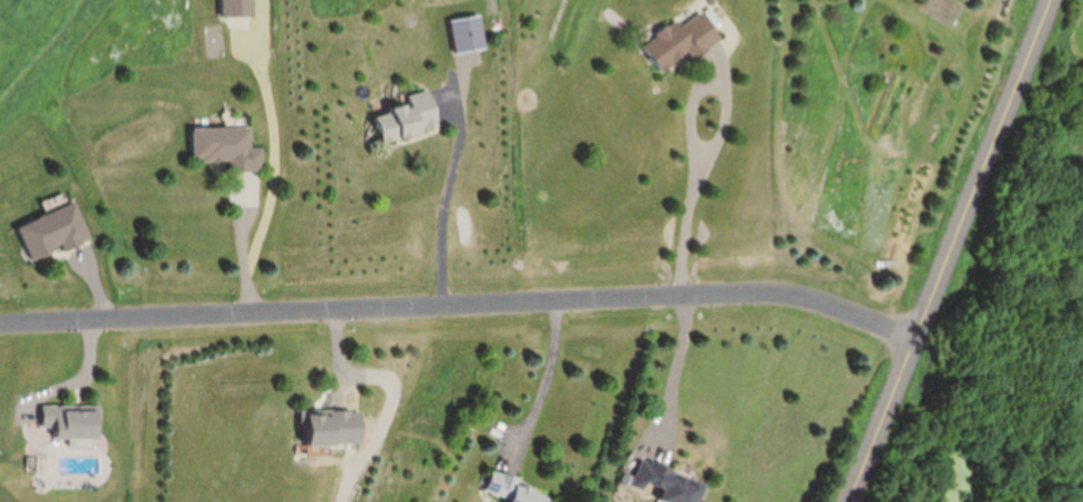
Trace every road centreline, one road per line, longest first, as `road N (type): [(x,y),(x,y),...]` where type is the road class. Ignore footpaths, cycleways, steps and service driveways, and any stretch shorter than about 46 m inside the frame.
road 1 (residential): [(919,346),(794,296),(732,294),(0,318)]
road 2 (residential): [(1055,0),(854,501)]

